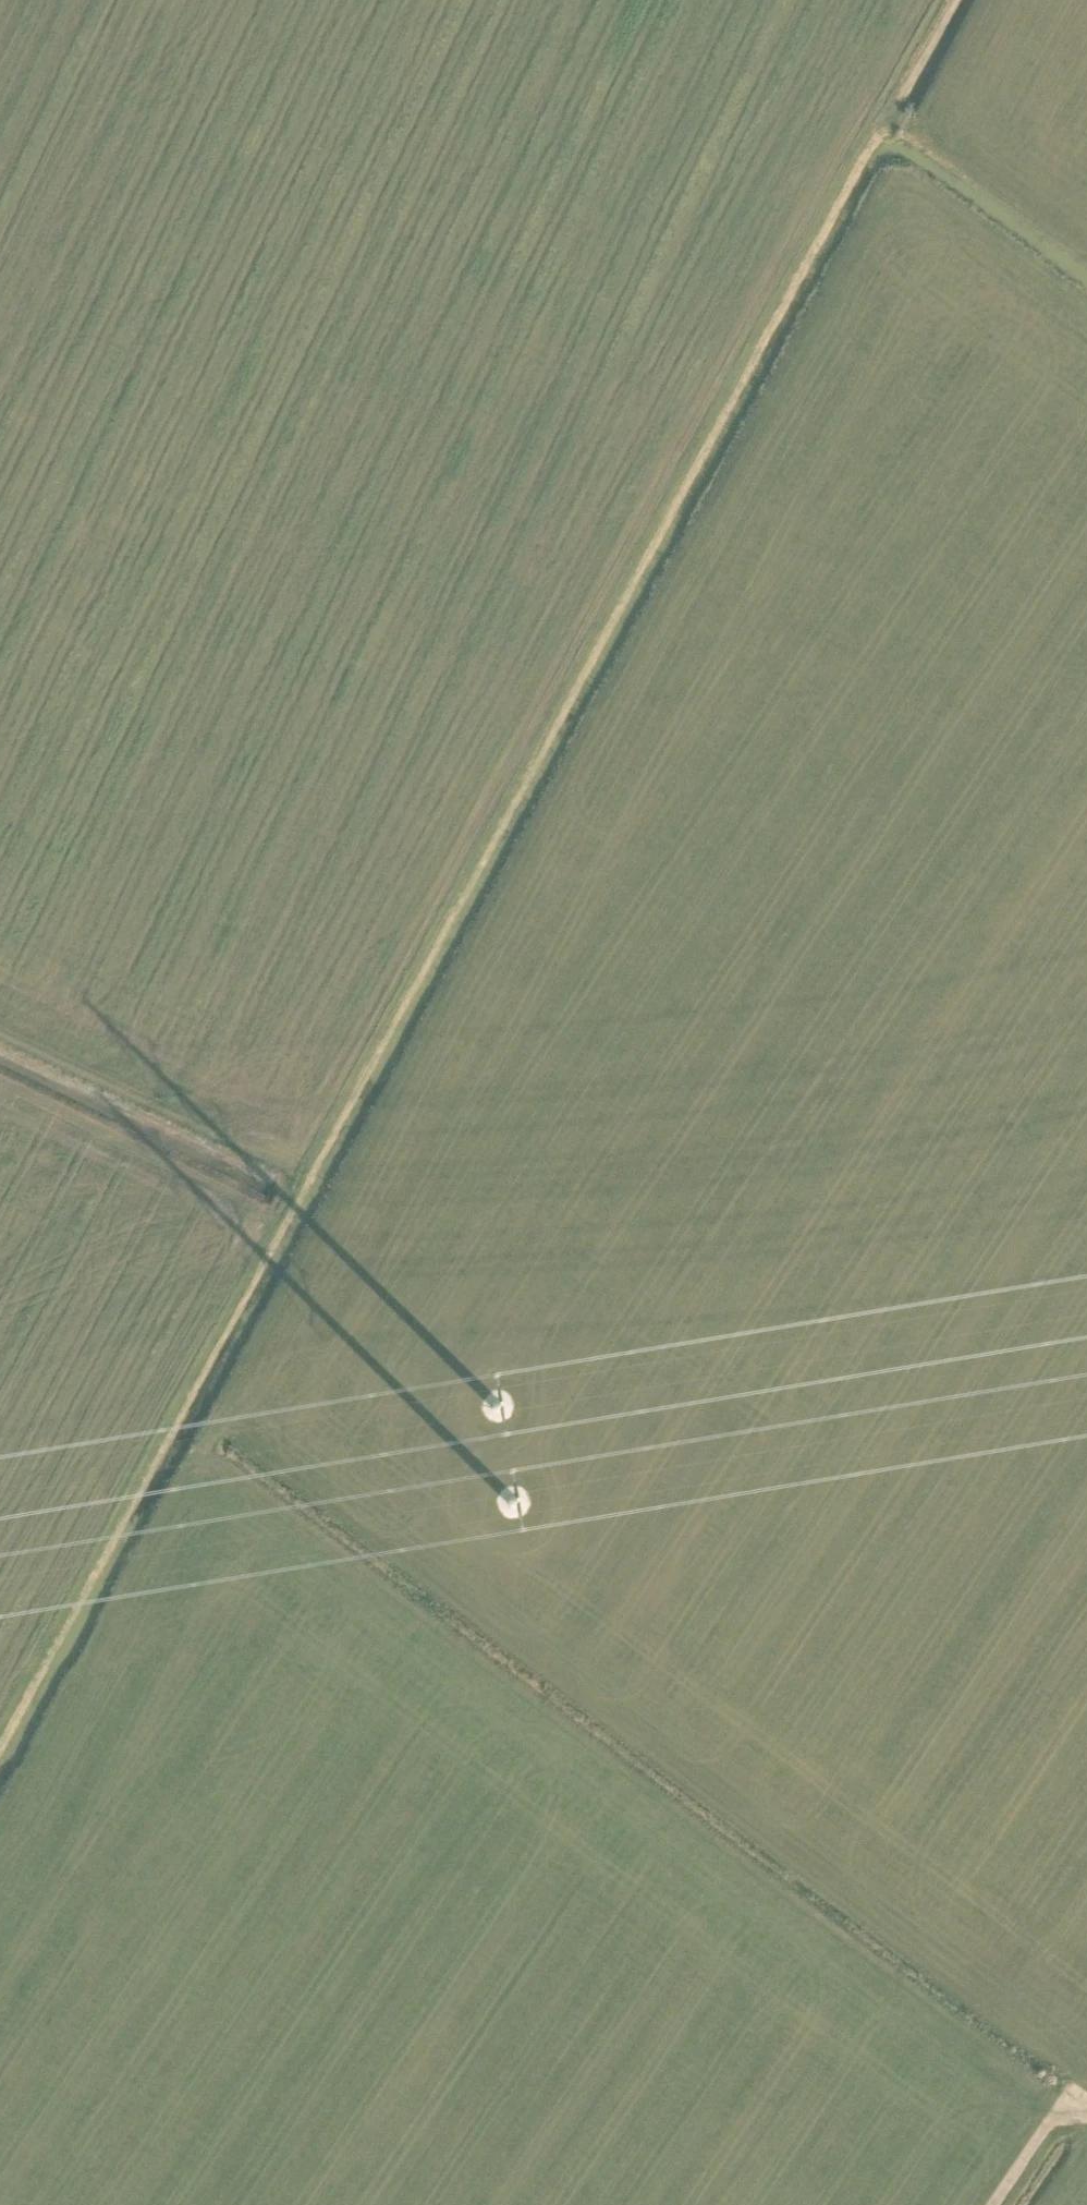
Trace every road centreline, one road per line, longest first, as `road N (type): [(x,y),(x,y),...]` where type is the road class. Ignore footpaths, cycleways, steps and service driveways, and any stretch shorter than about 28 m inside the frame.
road 1 (track): [(1086,2101),(1072,2089),(993,2204)]

